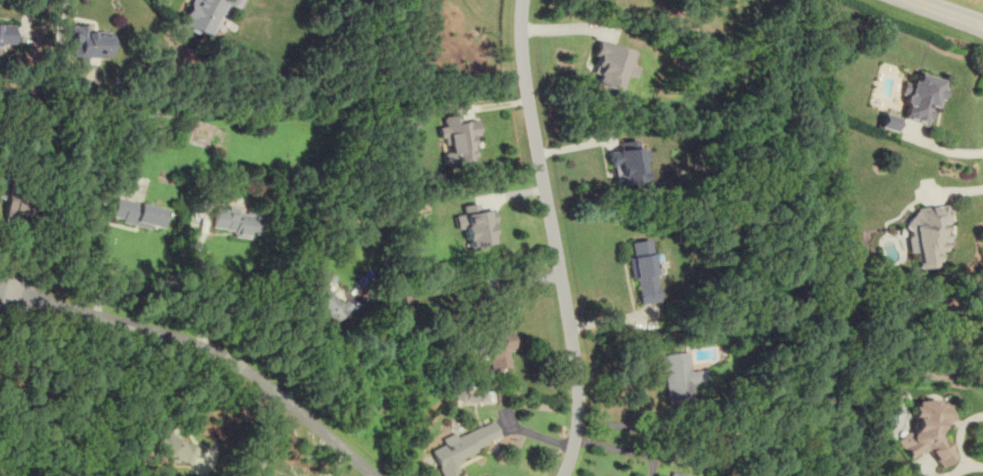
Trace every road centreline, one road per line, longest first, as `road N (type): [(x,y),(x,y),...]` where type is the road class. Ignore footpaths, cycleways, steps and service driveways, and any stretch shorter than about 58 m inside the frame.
road 1 (residential): [(562,475),(576,429),(577,379),(526,92),(522,0)]
road 2 (residential): [(374,475),(222,355),(2,291)]

